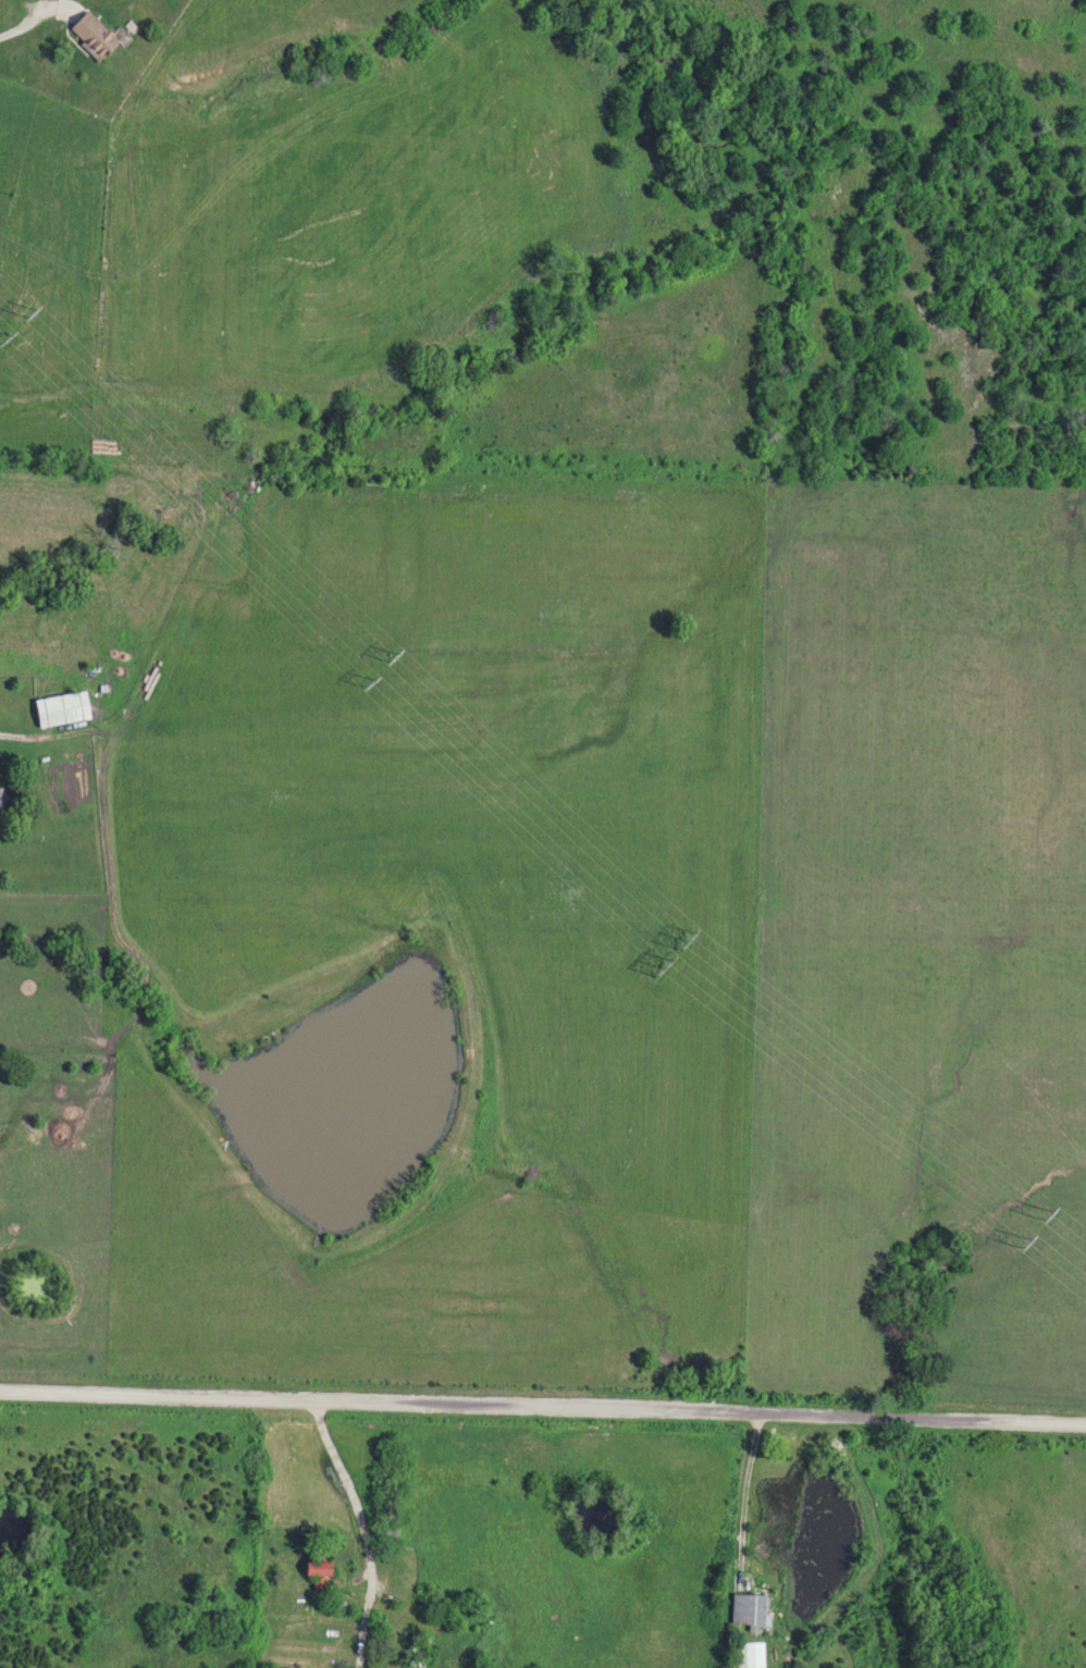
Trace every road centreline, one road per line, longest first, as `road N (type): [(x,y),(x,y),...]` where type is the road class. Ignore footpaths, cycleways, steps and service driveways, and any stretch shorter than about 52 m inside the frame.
road 1 (residential): [(1085,1428),(0,1392)]

